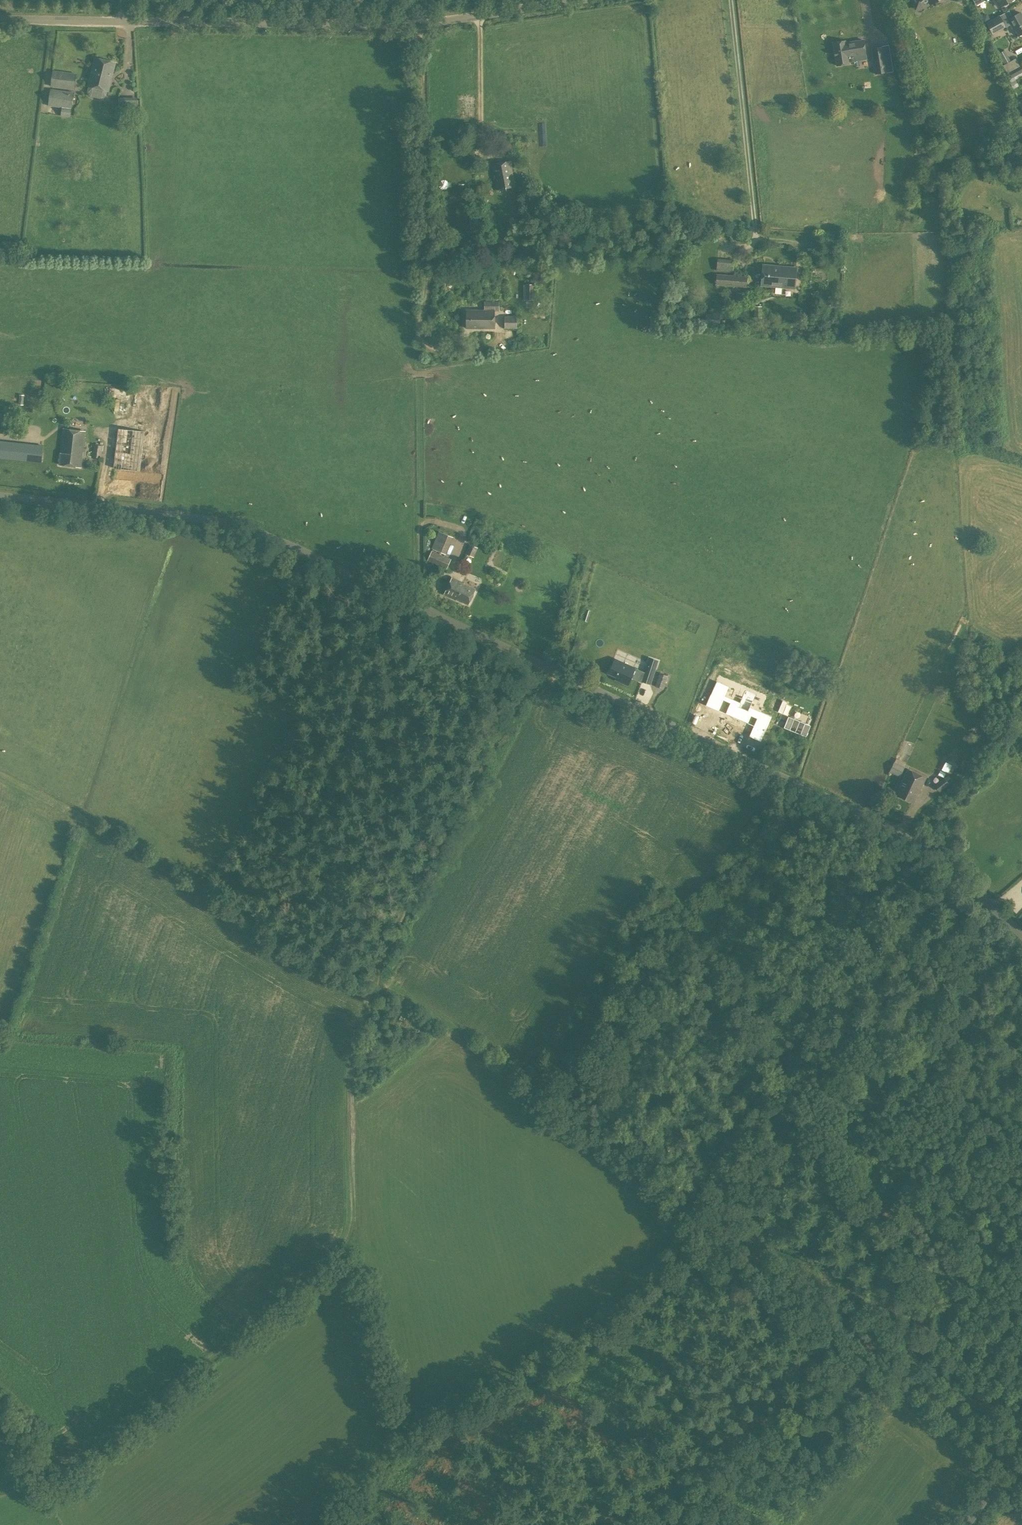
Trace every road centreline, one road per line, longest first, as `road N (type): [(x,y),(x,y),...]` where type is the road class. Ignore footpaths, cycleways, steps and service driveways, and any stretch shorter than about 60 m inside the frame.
road 1 (unclassified): [(1021,942),(938,861),(891,829),(290,544),(223,523),(0,496)]
road 2 (track): [(376,987),(352,1086),(357,1244),(102,1453),(65,1459),(36,1440),(0,1388)]
road 3 (track): [(419,607),(417,23)]
road 4 (unclassified): [(0,20),(417,23),(580,0)]
road 5 (track): [(376,987),(78,810),(0,773)]
road 6 (track): [(545,665),(376,987)]
road 7 (track): [(810,1358),(757,1419),(582,1524)]
road 8 (track): [(1021,1469),(863,1334),(838,1331),(810,1358)]
road 9 (track): [(756,235),(730,0)]

